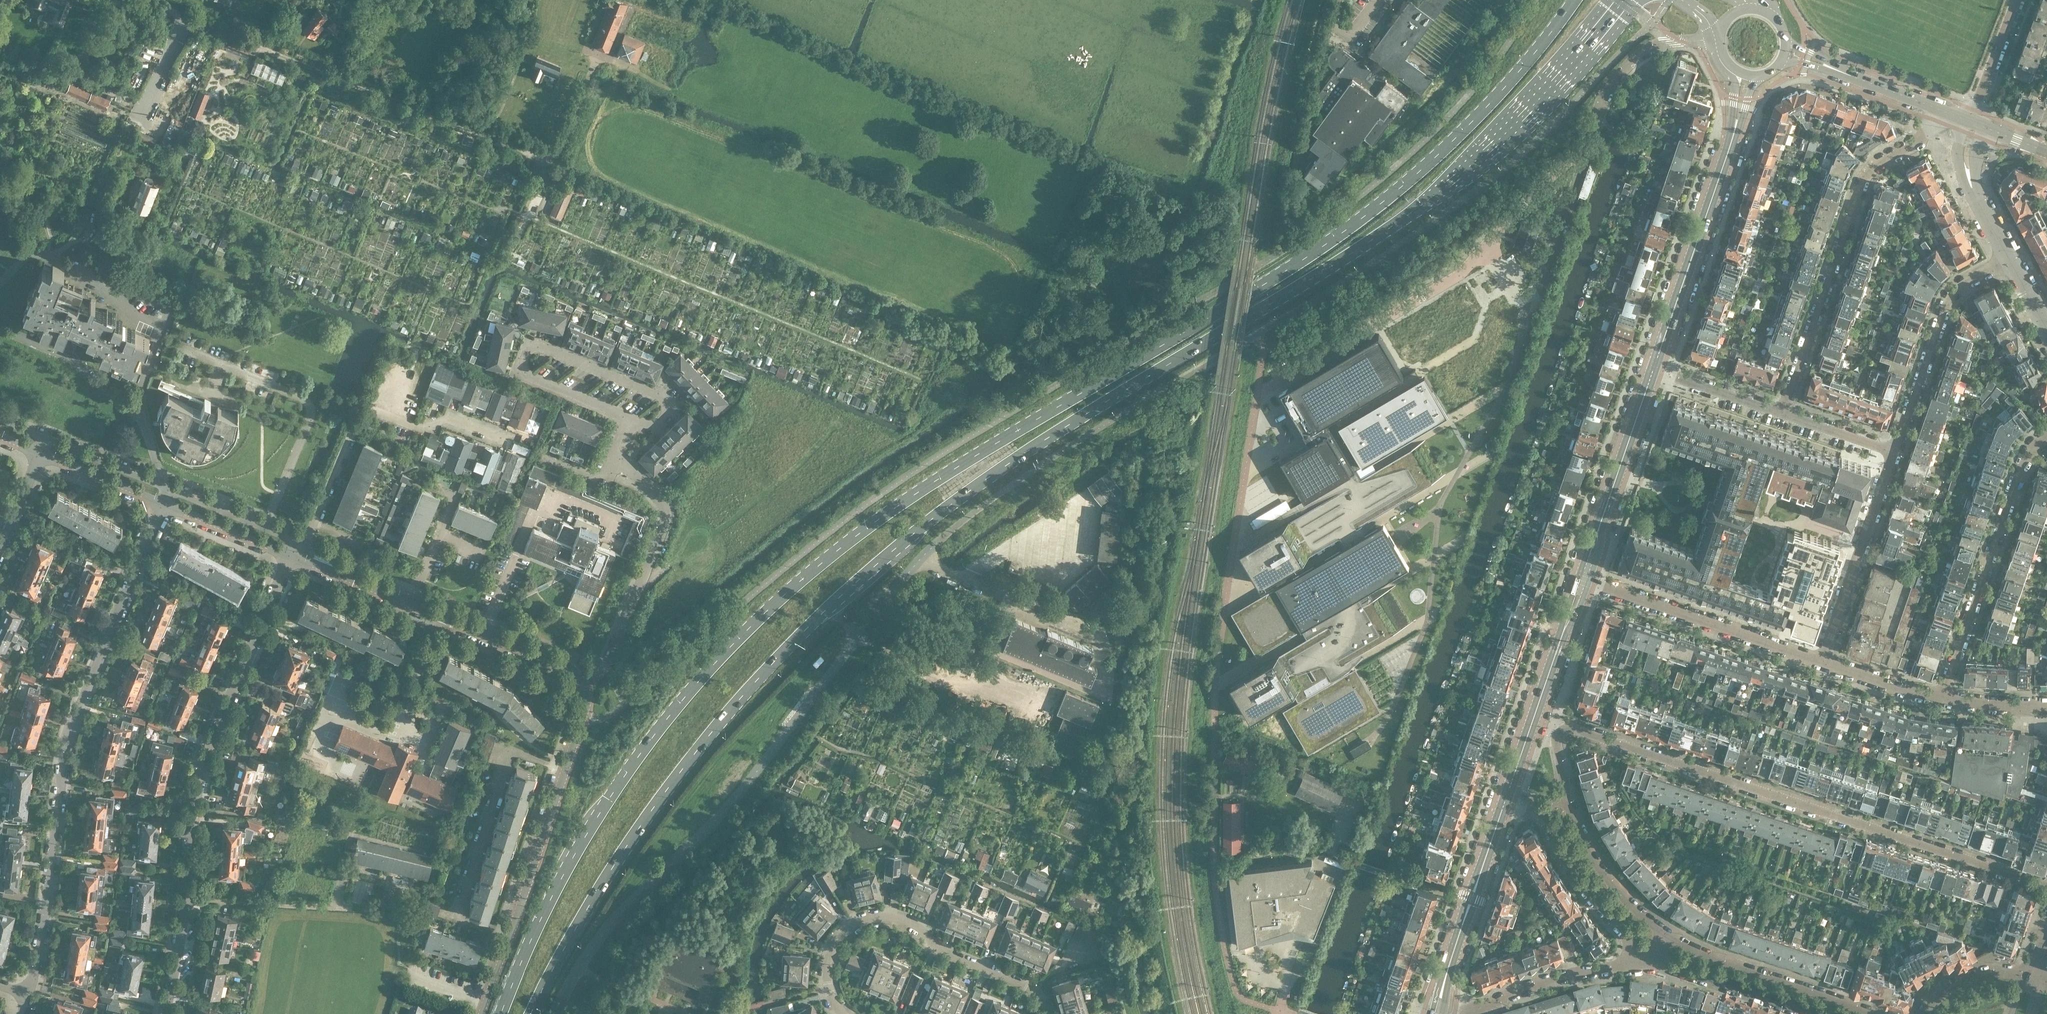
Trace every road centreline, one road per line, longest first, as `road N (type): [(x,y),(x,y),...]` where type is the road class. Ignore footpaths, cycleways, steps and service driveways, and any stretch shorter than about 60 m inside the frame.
road 1 (primary): [(531,1013),(608,873),(657,803),(768,667),(829,608),(997,471),(1441,189),(1538,104),(1626,0)]
road 2 (primary): [(1574,0),(1503,88),(1374,209),(1251,292),(940,477),(816,565),(639,751),(540,916),(500,1013)]
road 3 (unclassified): [(555,1013),(590,952),(711,827),(924,556)]
road 4 (residential): [(27,996),(69,736),(163,507)]
road 5 (residential): [(2046,884),(1563,723)]
road 6 (residential): [(164,1013),(204,767),(292,561)]
road 7 (residential): [(1970,121),(1887,156),(1866,177),(1784,411)]
road 8 (residential): [(481,1013),(582,721),(585,685)]
road 9 (residential): [(632,423),(655,426),(676,407),(532,344),(523,373),(609,413)]
road 10 (residential): [(1043,1013),(1034,993),(888,918),(857,925),(830,955),(828,988),(843,1013)]
road 11 (secondary): [(1655,369),(1748,76)]
road 12 (residential): [(306,544),(361,411),(427,432),(446,416),(503,439)]
road 13 (residential): [(1944,701),(2032,449),(2046,440)]
road 14 (residential): [(585,685),(614,660),(671,522),(651,489),(612,465)]
road 15 (residential): [(1824,660),(1583,578)]
road 16 (residential): [(1895,450),(1950,292),(2005,257)]
road 17 (secondary): [(1508,797),(1583,578)]
road 18 (residential): [(1877,1013),(1665,932)]
road 19 (residential): [(1824,660),(1895,450)]
road 20 (secondary): [(1583,578),(1655,369)]
road 21 (unclassified): [(1582,156),(1608,95),(1643,55),(1684,42),(1717,46)]
road 22 (residential): [(585,685),(558,662),(411,601)]
road 23 (residential): [(1543,808),(1567,870),(1645,962)]
road 24 (residential): [(1472,1013),(1573,976),(1645,962)]
road 25 (residential): [(1645,962),(1808,1013)]
road 26 (residential): [(1665,932),(1606,865),(1568,793)]
road 27 (secondary): [(1456,946),(1508,797)]
road 28 (secondary): [(1970,121),(1834,69)]
road 29 (residential): [(2005,257),(1965,176),(1970,121)]
road 30 (residential): [(300,542),(170,489)]
road 31 (residential): [(163,507),(292,561)]
road 32 (residential): [(1784,411),(1655,369)]
road 33 (residential): [(39,454),(163,507)]
road 34 (residential): [(170,489),(47,438)]
road 35 (residential): [(1970,121),(2017,0)]
road 36 (residential): [(1944,701),(1824,660)]
road 37 (residential): [(292,561),(411,601)]
road 38 (residential): [(411,601),(375,573),(306,544)]
road 39 (residential): [(2031,975),(1971,978),(1926,1013)]

